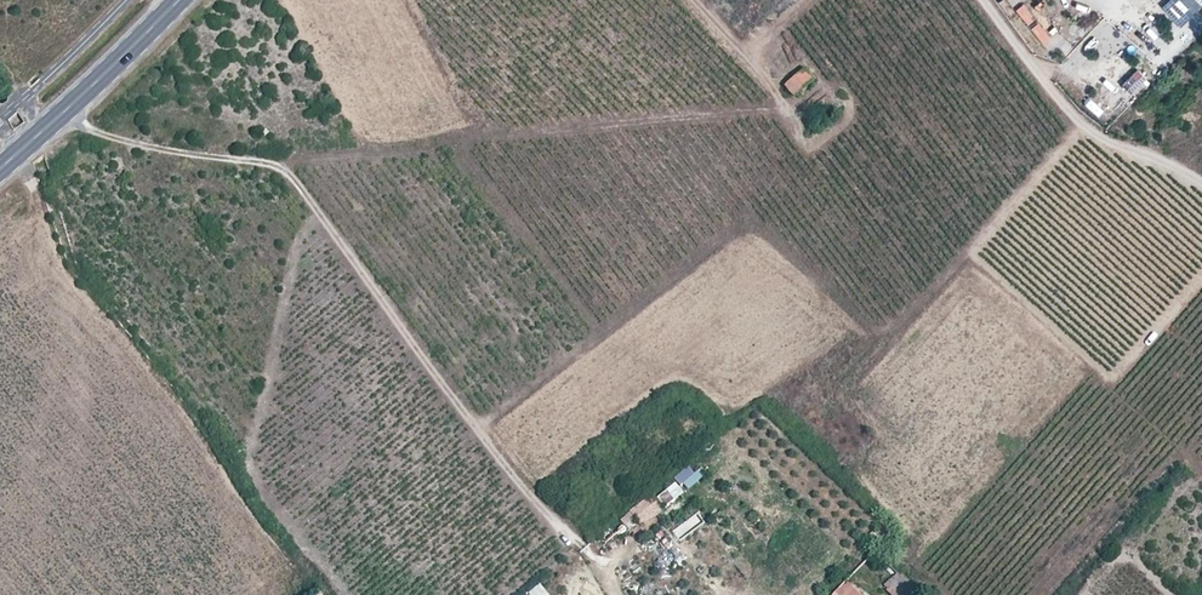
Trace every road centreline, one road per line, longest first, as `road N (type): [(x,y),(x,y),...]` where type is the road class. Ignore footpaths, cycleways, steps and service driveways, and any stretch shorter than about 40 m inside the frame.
road 1 (track): [(985,0),(1088,128),(1201,182)]
road 2 (secondary): [(0,168),(181,0)]

